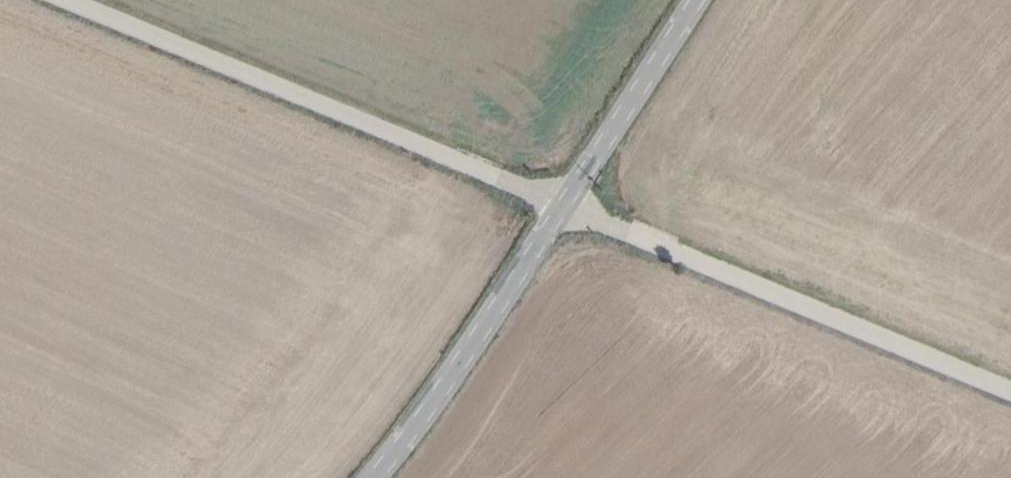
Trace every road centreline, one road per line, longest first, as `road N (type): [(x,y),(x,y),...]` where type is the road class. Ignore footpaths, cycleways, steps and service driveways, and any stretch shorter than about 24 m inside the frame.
road 1 (track): [(61,0),(1010,393)]
road 2 (tertiary): [(699,0),(443,391),(370,477)]

